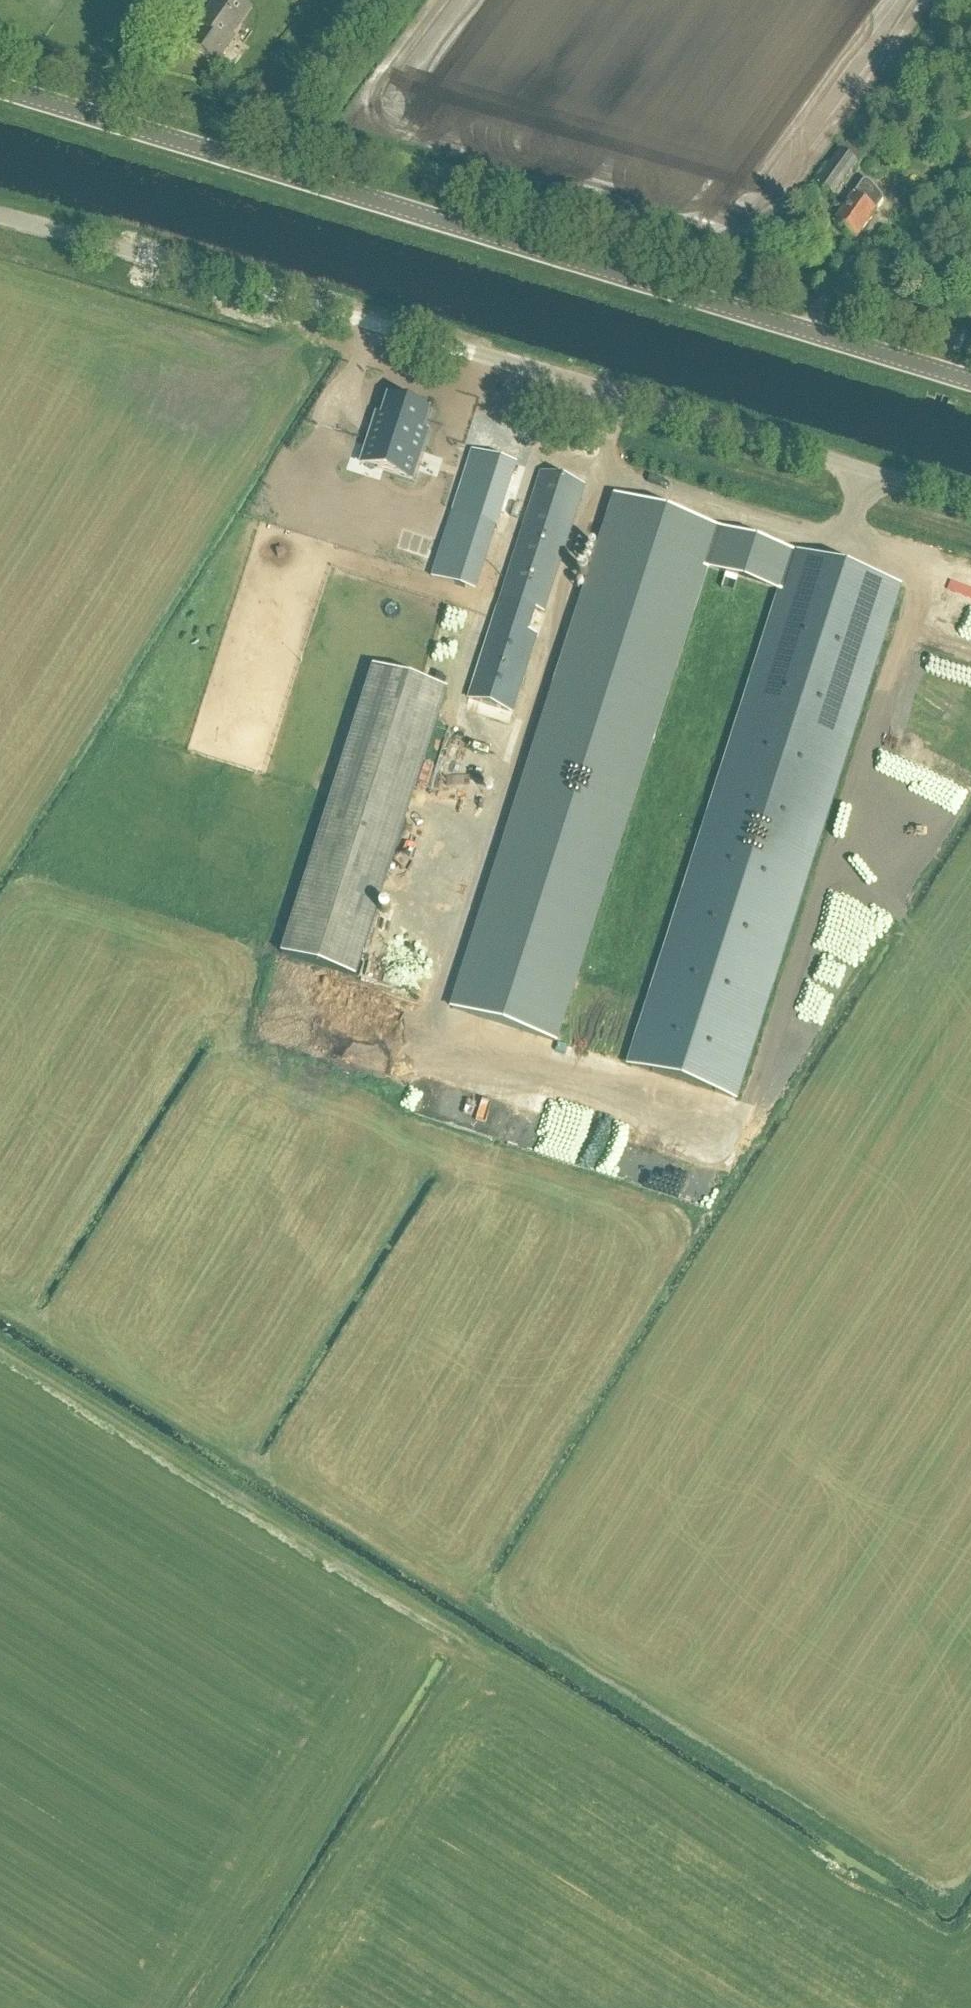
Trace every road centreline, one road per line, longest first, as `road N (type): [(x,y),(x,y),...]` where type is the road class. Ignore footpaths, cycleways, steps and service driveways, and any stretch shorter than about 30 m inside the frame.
road 1 (tertiary): [(970,383),(0,89)]
road 2 (unclassified): [(970,504),(0,219)]

